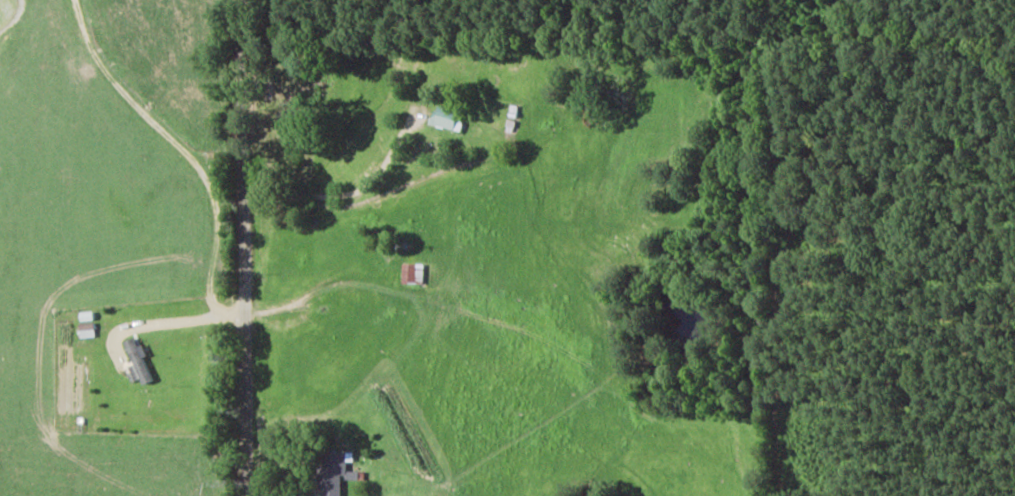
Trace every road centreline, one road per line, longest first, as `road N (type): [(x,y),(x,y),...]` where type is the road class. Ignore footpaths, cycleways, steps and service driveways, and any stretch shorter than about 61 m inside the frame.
road 1 (residential): [(244,495),(237,0)]

